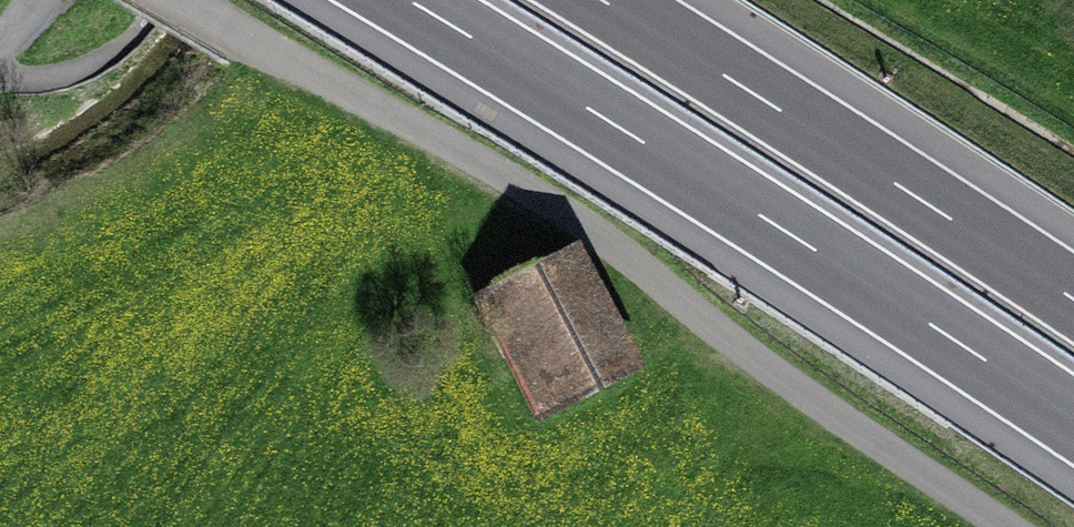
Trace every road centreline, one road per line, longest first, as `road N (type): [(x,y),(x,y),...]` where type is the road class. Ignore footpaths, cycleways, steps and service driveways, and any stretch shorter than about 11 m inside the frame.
road 1 (unclassified): [(176,0),(586,224),(771,367),(1009,526)]
road 2 (motorway): [(407,0),(688,170),(1073,423)]
road 3 (motorway): [(1073,302),(599,0)]

